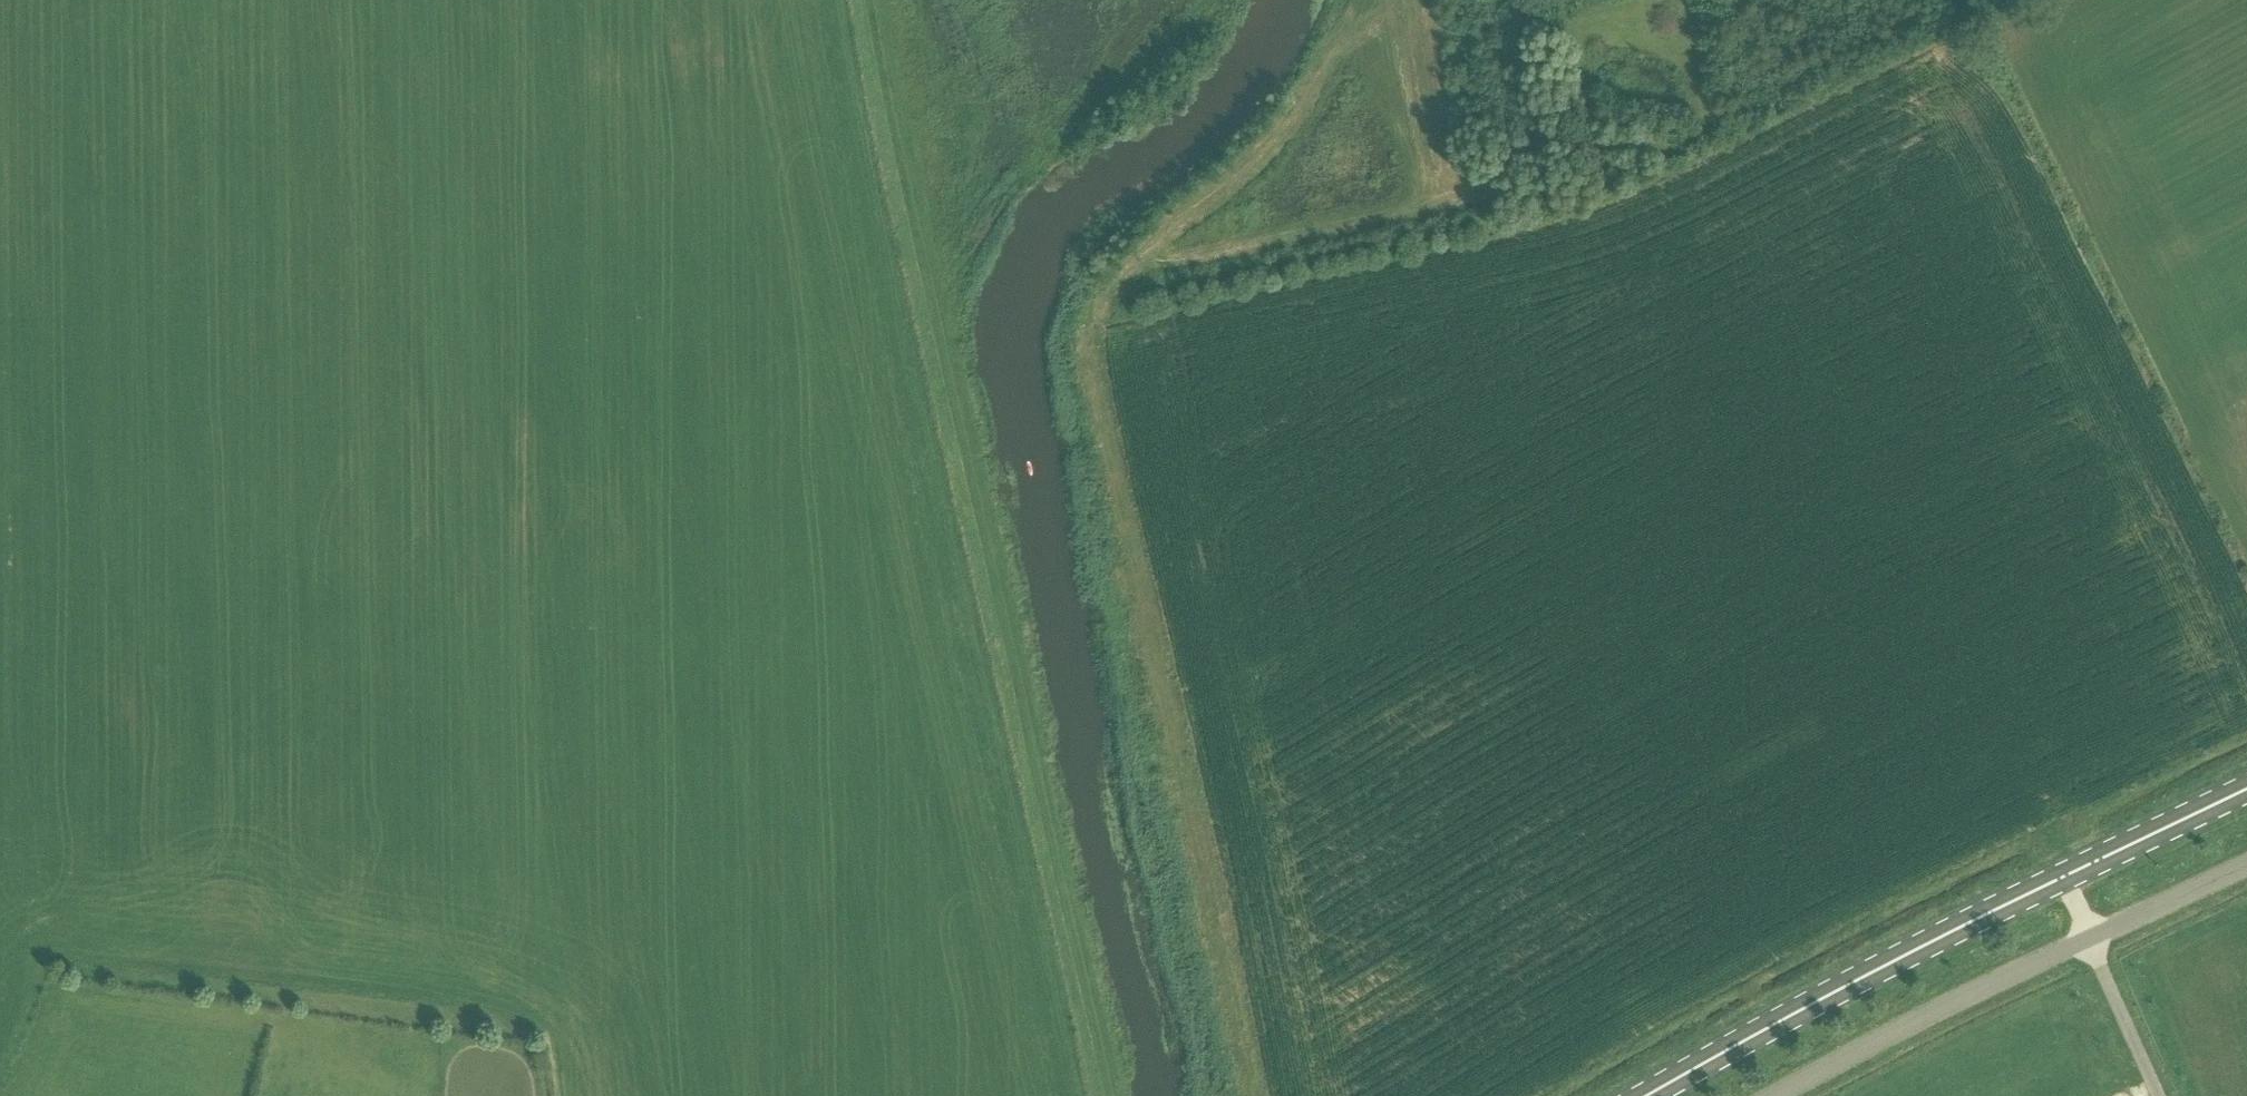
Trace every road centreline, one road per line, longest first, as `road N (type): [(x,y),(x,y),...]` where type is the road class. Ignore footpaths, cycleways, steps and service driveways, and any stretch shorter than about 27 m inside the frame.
road 1 (track): [(884,0),(1117,1095)]
road 2 (primary): [(1647,1095),(1961,927),(2246,788)]
road 3 (unclassified): [(1774,1095),(2010,974),(2246,864)]
road 4 (track): [(1138,595),(1254,1095)]

